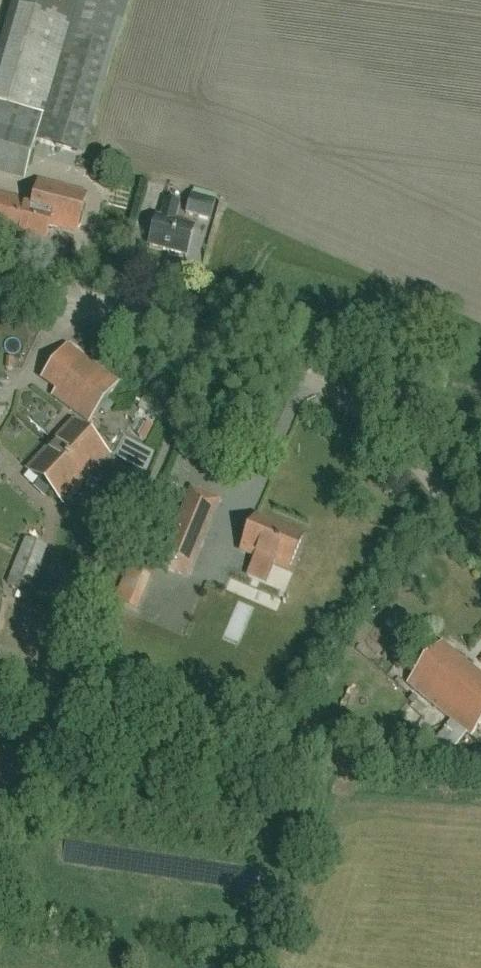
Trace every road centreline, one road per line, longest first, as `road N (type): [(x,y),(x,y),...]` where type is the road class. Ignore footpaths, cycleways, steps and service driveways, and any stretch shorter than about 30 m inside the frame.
road 1 (unclassified): [(480,538),(365,413),(314,379),(0,286)]
road 2 (track): [(0,717),(302,759),(480,774)]
road 3 (track): [(480,406),(314,379)]

